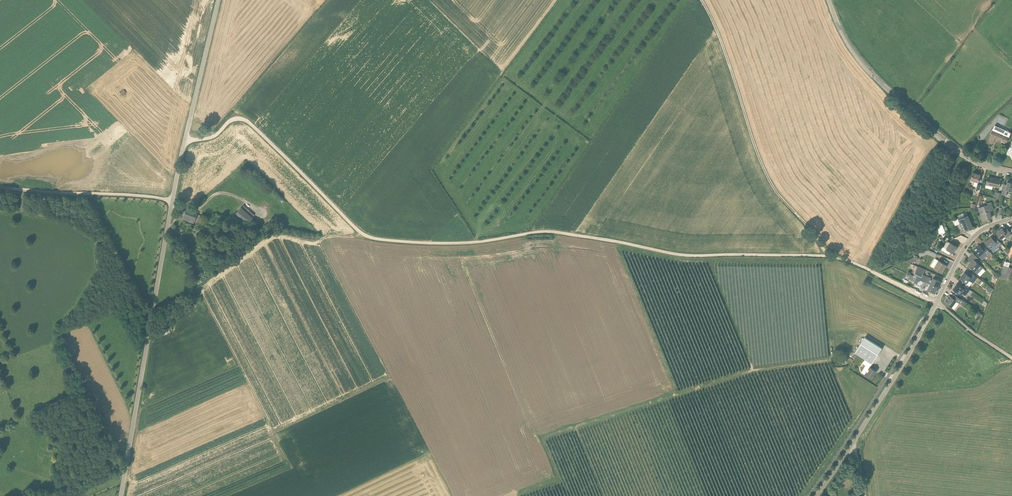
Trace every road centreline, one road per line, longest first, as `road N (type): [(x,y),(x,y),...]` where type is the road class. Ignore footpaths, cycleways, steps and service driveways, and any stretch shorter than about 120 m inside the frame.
road 1 (track): [(831,257),(687,255),(551,232),(455,243),(372,238),(253,127),(235,119)]
road 2 (unclassified): [(121,495),(179,162),(218,0)]
road 3 (tertiary): [(816,495),(909,354),(965,248),(985,228),(1011,219)]
road 4 (track): [(700,0),(768,180),(831,257)]
road 5 (tertiary): [(1011,172),(961,152),(878,81),(848,45),(828,0)]
road 6 (track): [(831,257),(931,299),(1011,358)]
road 7 (track): [(0,187),(172,201)]
road 8 (track): [(194,210),(314,237)]

